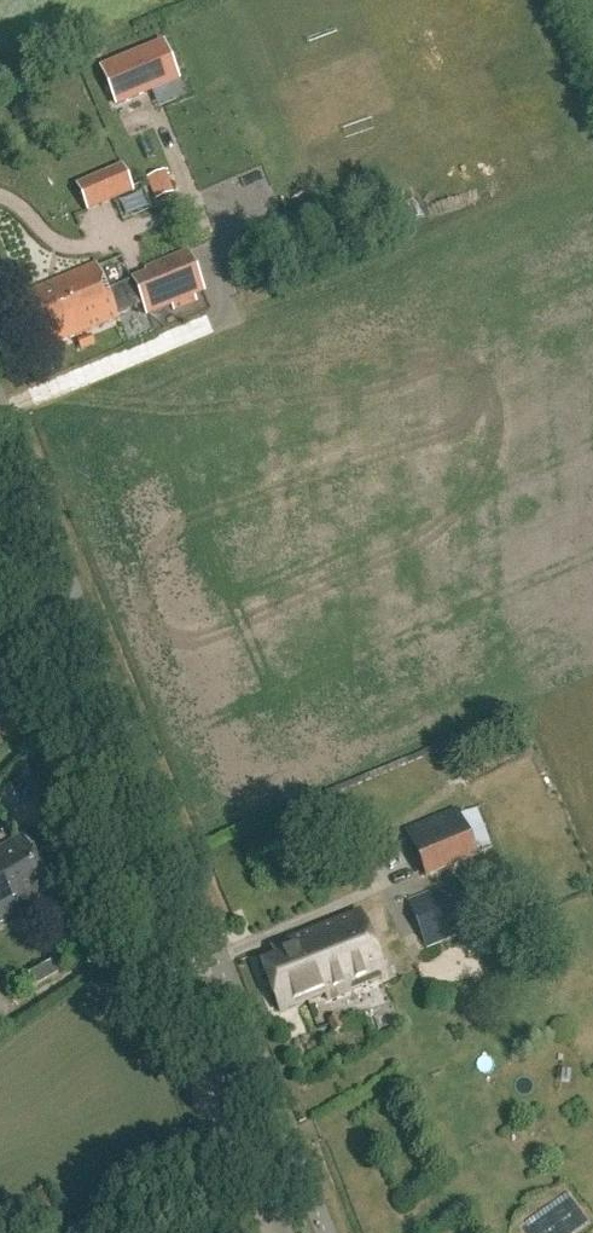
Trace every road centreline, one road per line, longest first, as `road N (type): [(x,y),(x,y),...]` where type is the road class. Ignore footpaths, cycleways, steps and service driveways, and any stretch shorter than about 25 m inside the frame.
road 1 (unclassified): [(278,1232),(0,527)]

